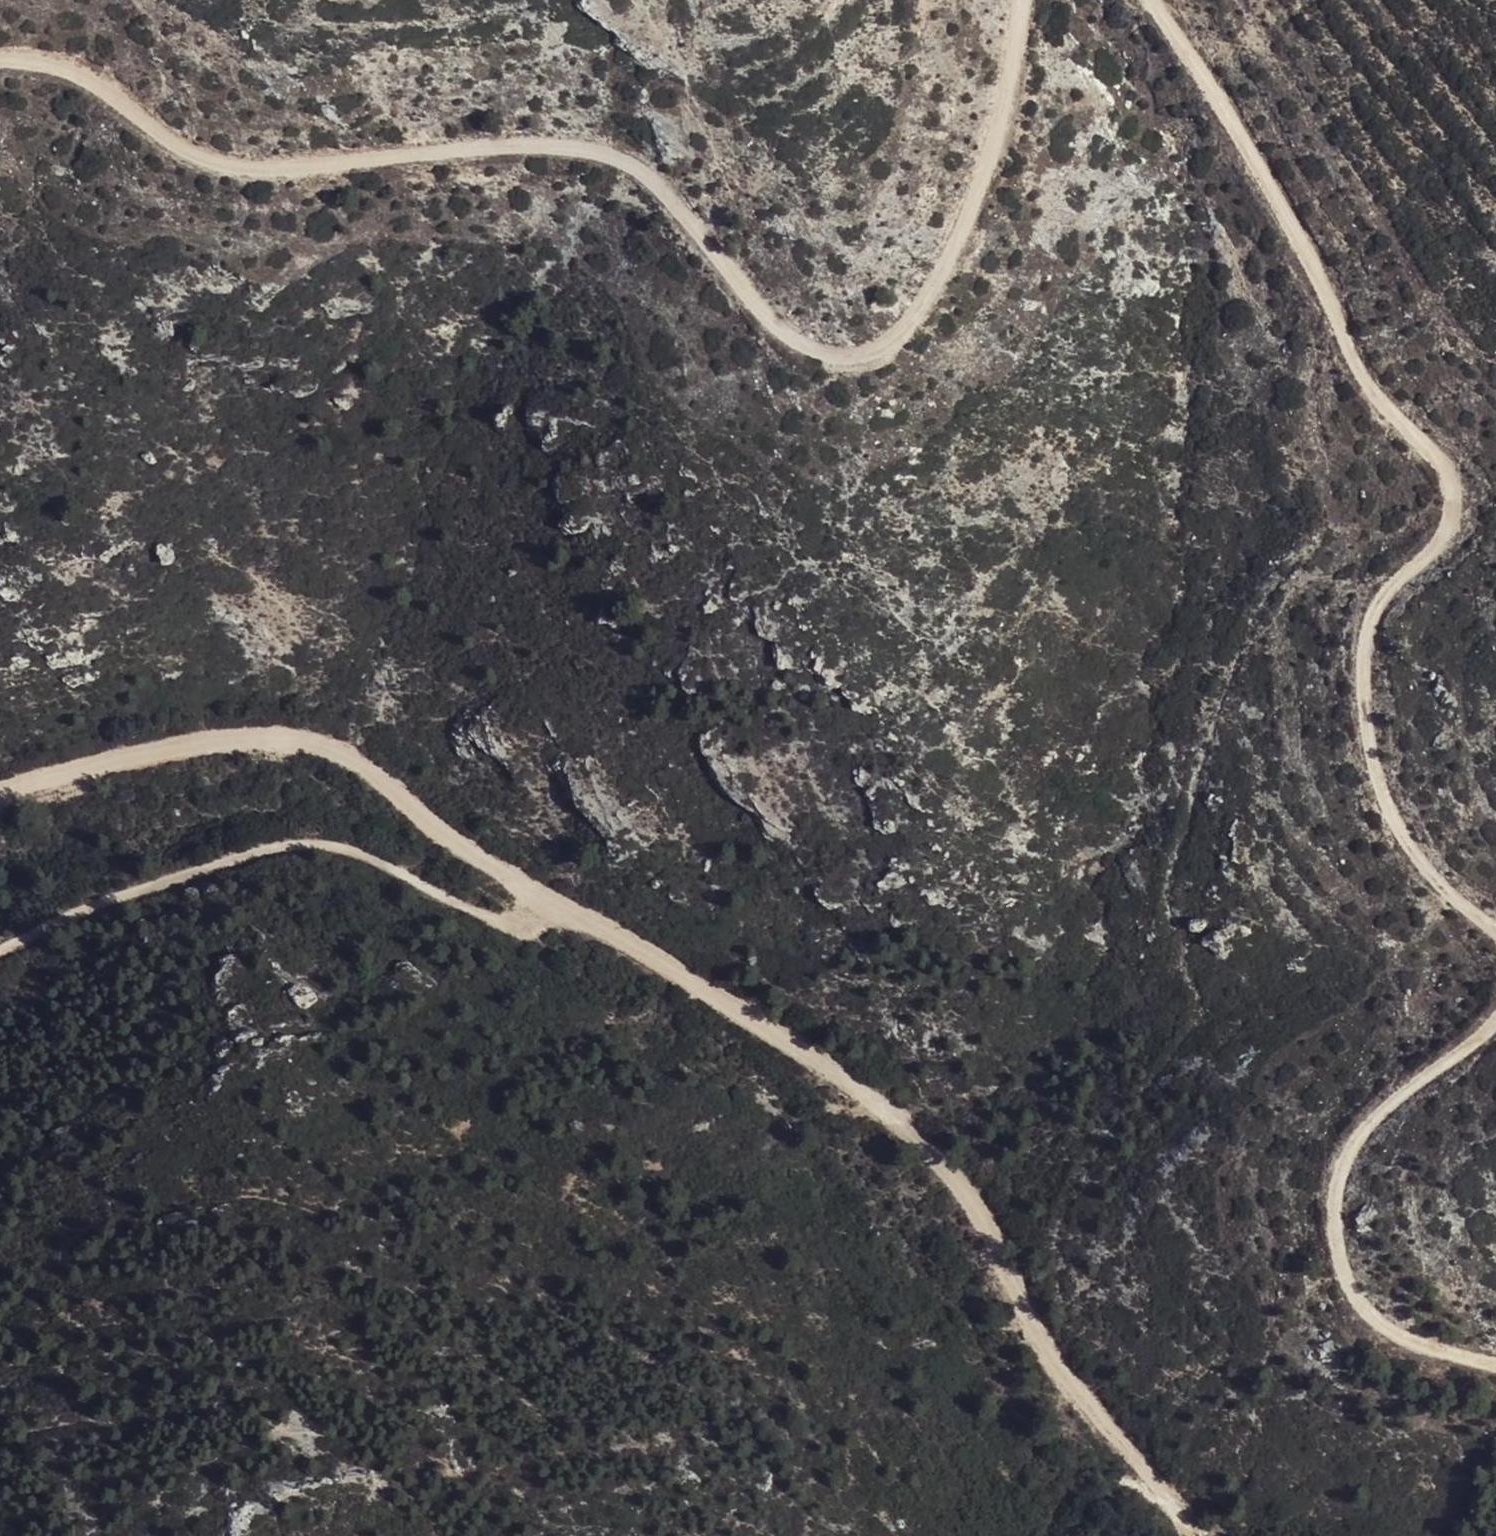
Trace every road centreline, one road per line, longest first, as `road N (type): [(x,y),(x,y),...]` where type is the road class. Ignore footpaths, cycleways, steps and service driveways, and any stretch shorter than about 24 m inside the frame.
road 1 (track): [(0,790),(168,740),(254,727),(311,739),(375,779),(457,853),(713,998),(856,1102),(964,1199),(1023,1329),(1173,1535)]
road 2 (track): [(1025,0),(978,197),(941,276),(893,347),(860,361),(823,357),(779,329),(667,194),(641,170),(604,156),(519,150),(270,177),(214,166),(172,147),(89,79),(0,67)]
road 3 (track): [(1495,935),(1435,885),(1396,830),(1383,801),(1367,688),(1370,628),(1385,595),(1448,541),(1463,504),(1453,473),(1417,427),(1373,392),(1349,331),(1224,109),(1150,0)]
road 4 (track): [(551,903),(530,923),(483,921),(444,907),(375,863),(314,846),(286,848),(100,903),(0,954)]
road 5 (track): [(1495,1368),(1395,1342),(1353,1304),(1335,1247),(1338,1180),(1372,1116),(1495,1029)]

